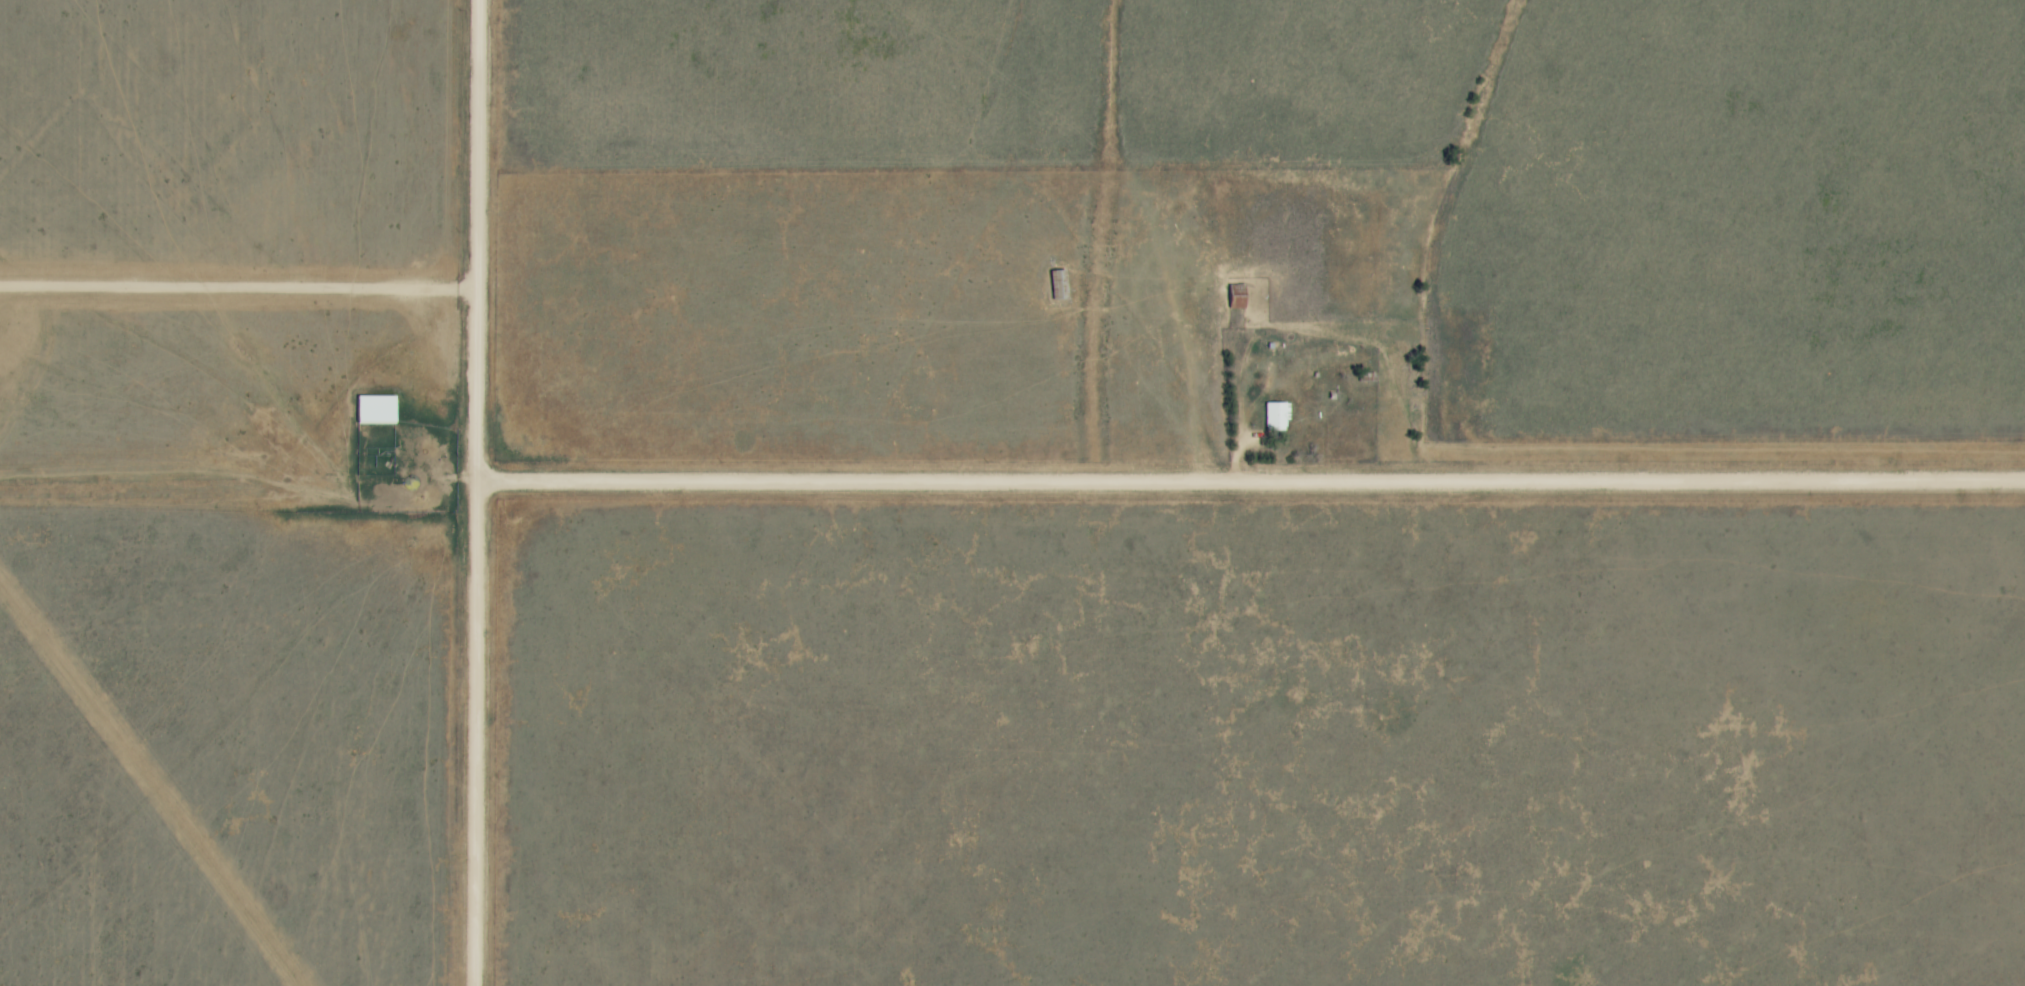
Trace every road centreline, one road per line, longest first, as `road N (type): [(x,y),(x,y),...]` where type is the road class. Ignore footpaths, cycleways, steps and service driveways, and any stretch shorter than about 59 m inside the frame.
road 1 (residential): [(475,481),(2024,483)]
road 2 (residential): [(475,985),(482,0)]
road 3 (track): [(478,291),(0,289)]

